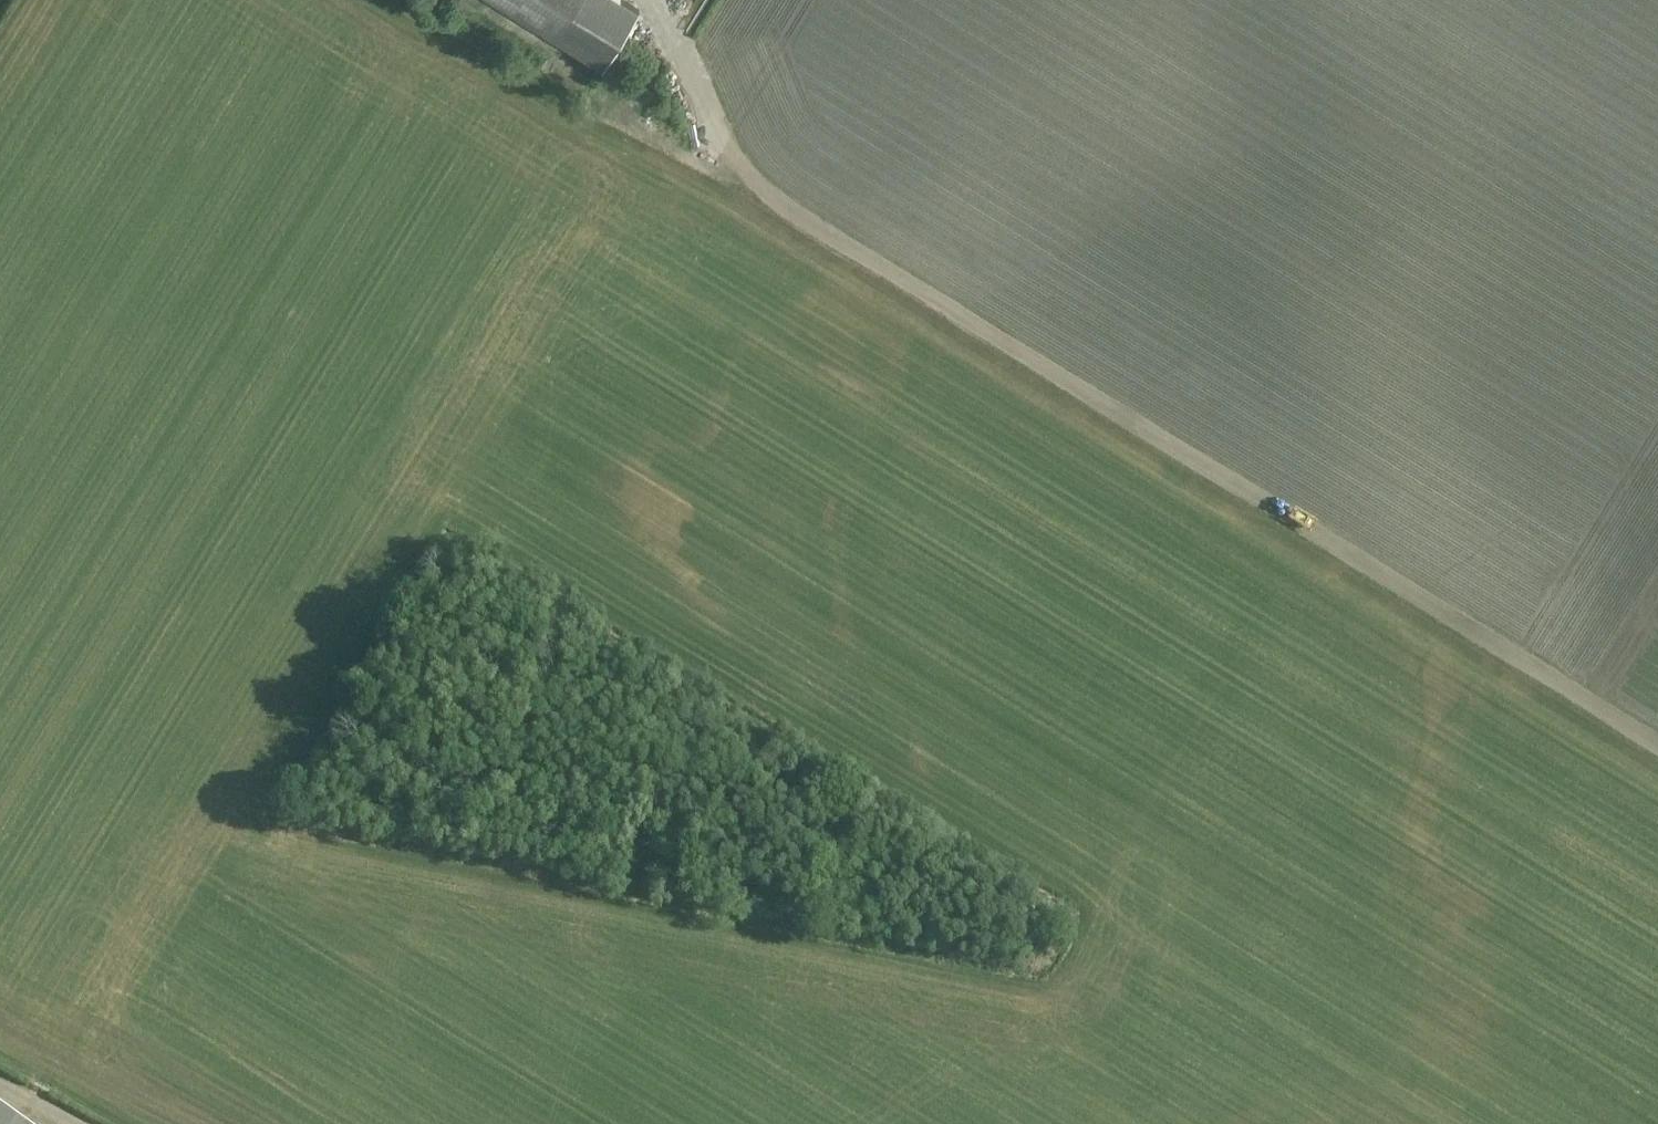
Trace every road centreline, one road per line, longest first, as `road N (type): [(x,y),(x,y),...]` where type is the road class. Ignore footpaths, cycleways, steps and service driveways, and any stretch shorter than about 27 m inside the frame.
road 1 (track): [(1657,745),(738,178),(654,0)]

